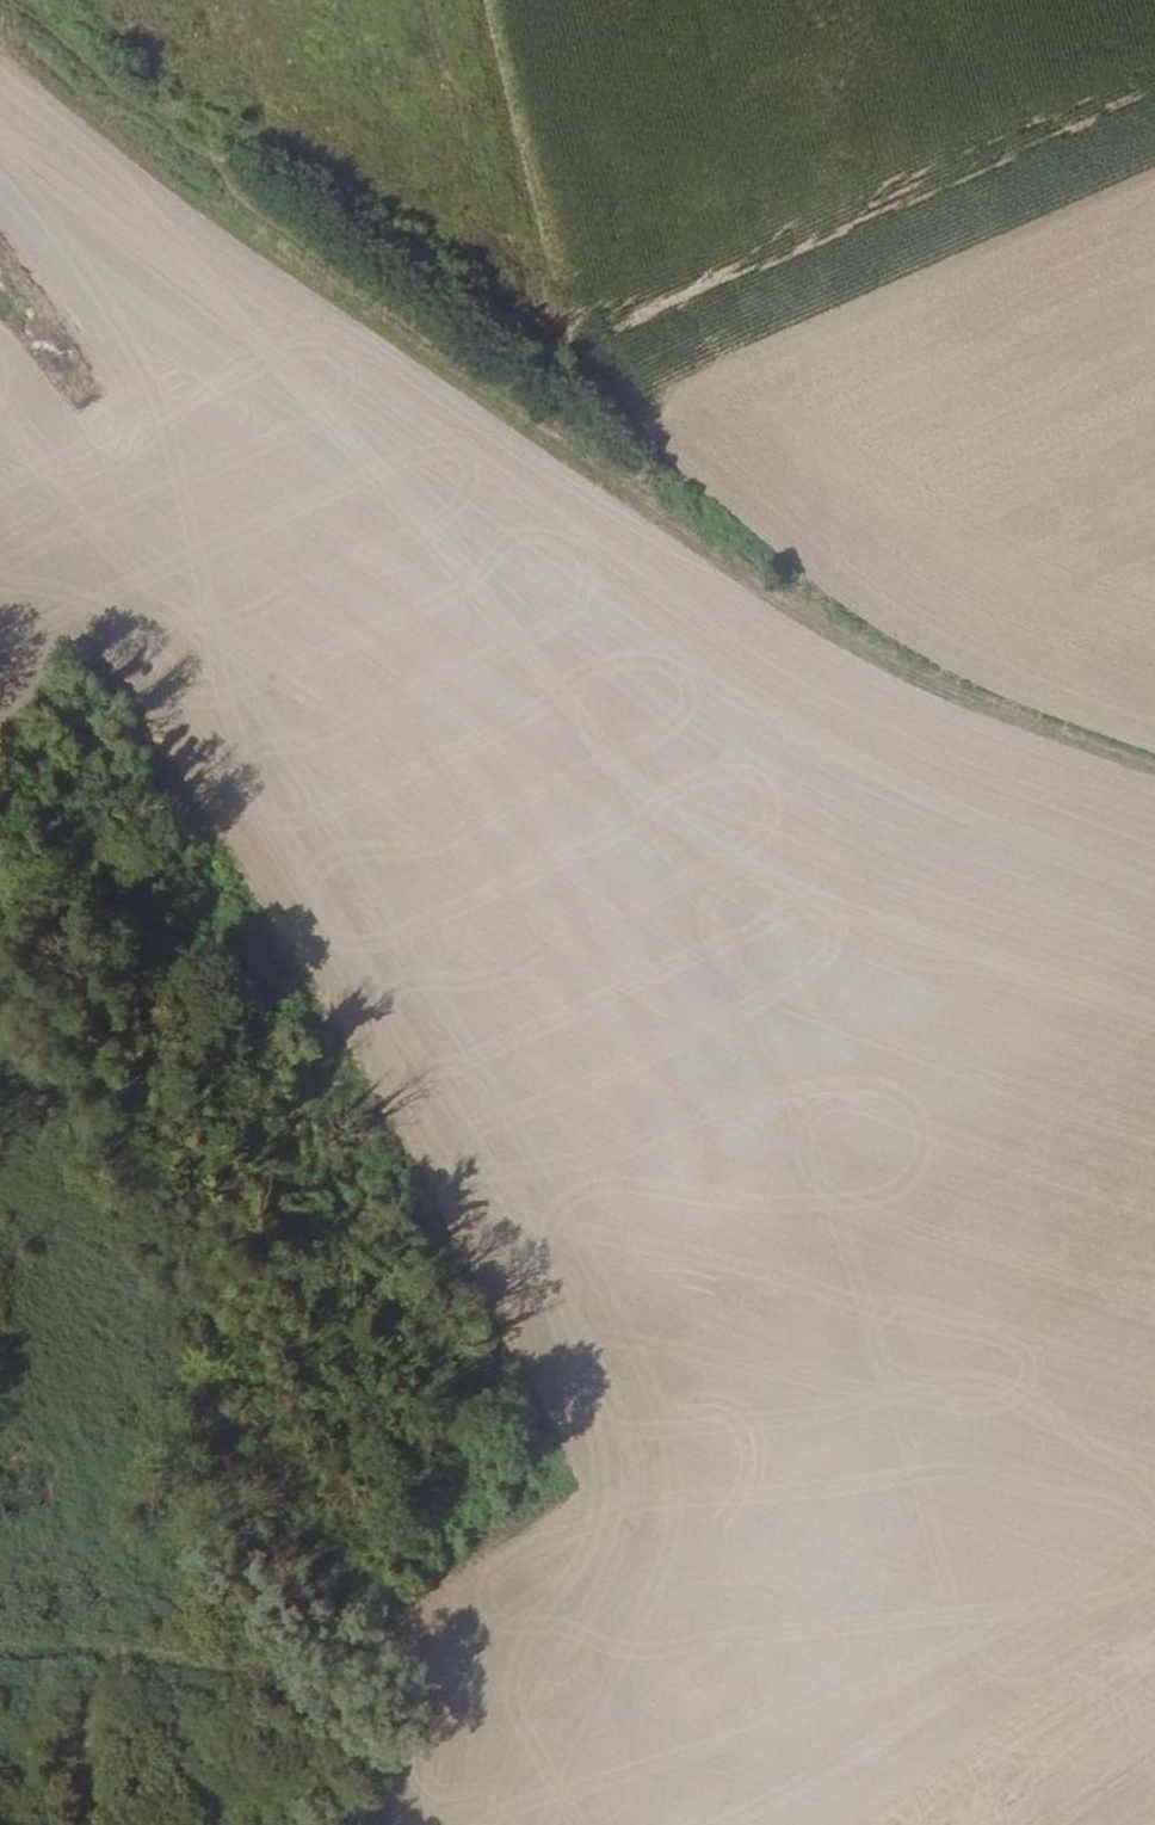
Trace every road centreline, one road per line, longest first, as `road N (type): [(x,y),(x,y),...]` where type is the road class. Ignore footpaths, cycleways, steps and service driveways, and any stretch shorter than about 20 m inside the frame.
road 1 (primary): [(279,1824),(0,1703)]

